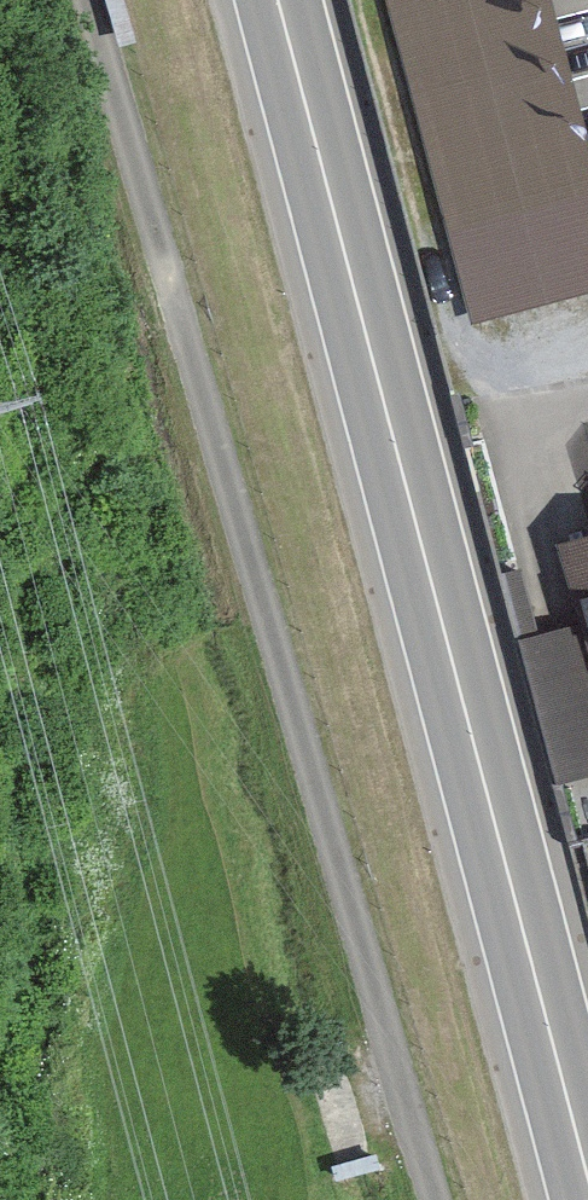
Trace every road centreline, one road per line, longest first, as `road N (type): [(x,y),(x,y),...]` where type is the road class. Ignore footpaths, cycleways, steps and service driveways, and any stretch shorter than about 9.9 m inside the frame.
road 1 (unclassified): [(448,1199),(91,0)]
road 2 (trunk): [(279,0),(587,1184)]

